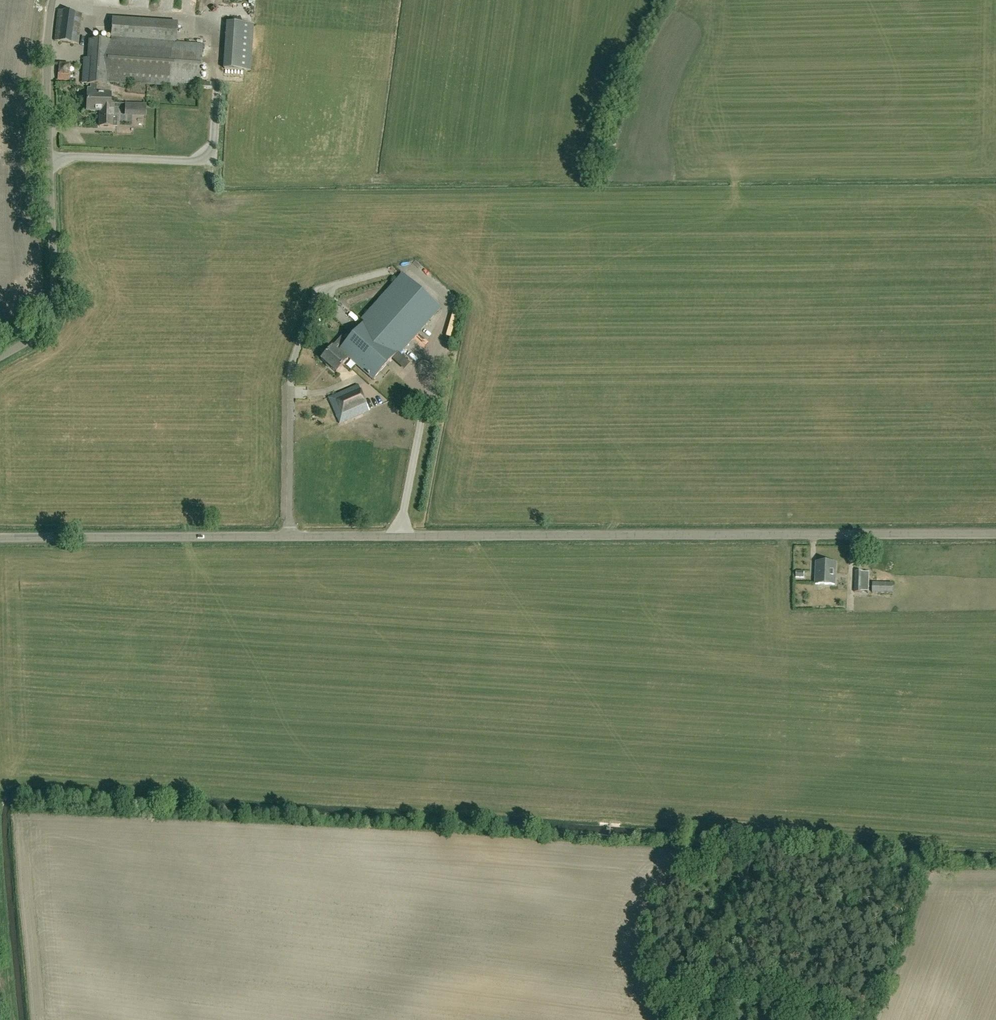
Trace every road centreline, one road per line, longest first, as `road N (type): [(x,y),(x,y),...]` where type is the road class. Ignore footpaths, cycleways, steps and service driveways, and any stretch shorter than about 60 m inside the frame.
road 1 (unclassified): [(995,536),(0,539)]
road 2 (unclassified): [(0,357),(46,329),(55,307),(47,84),(52,0)]

